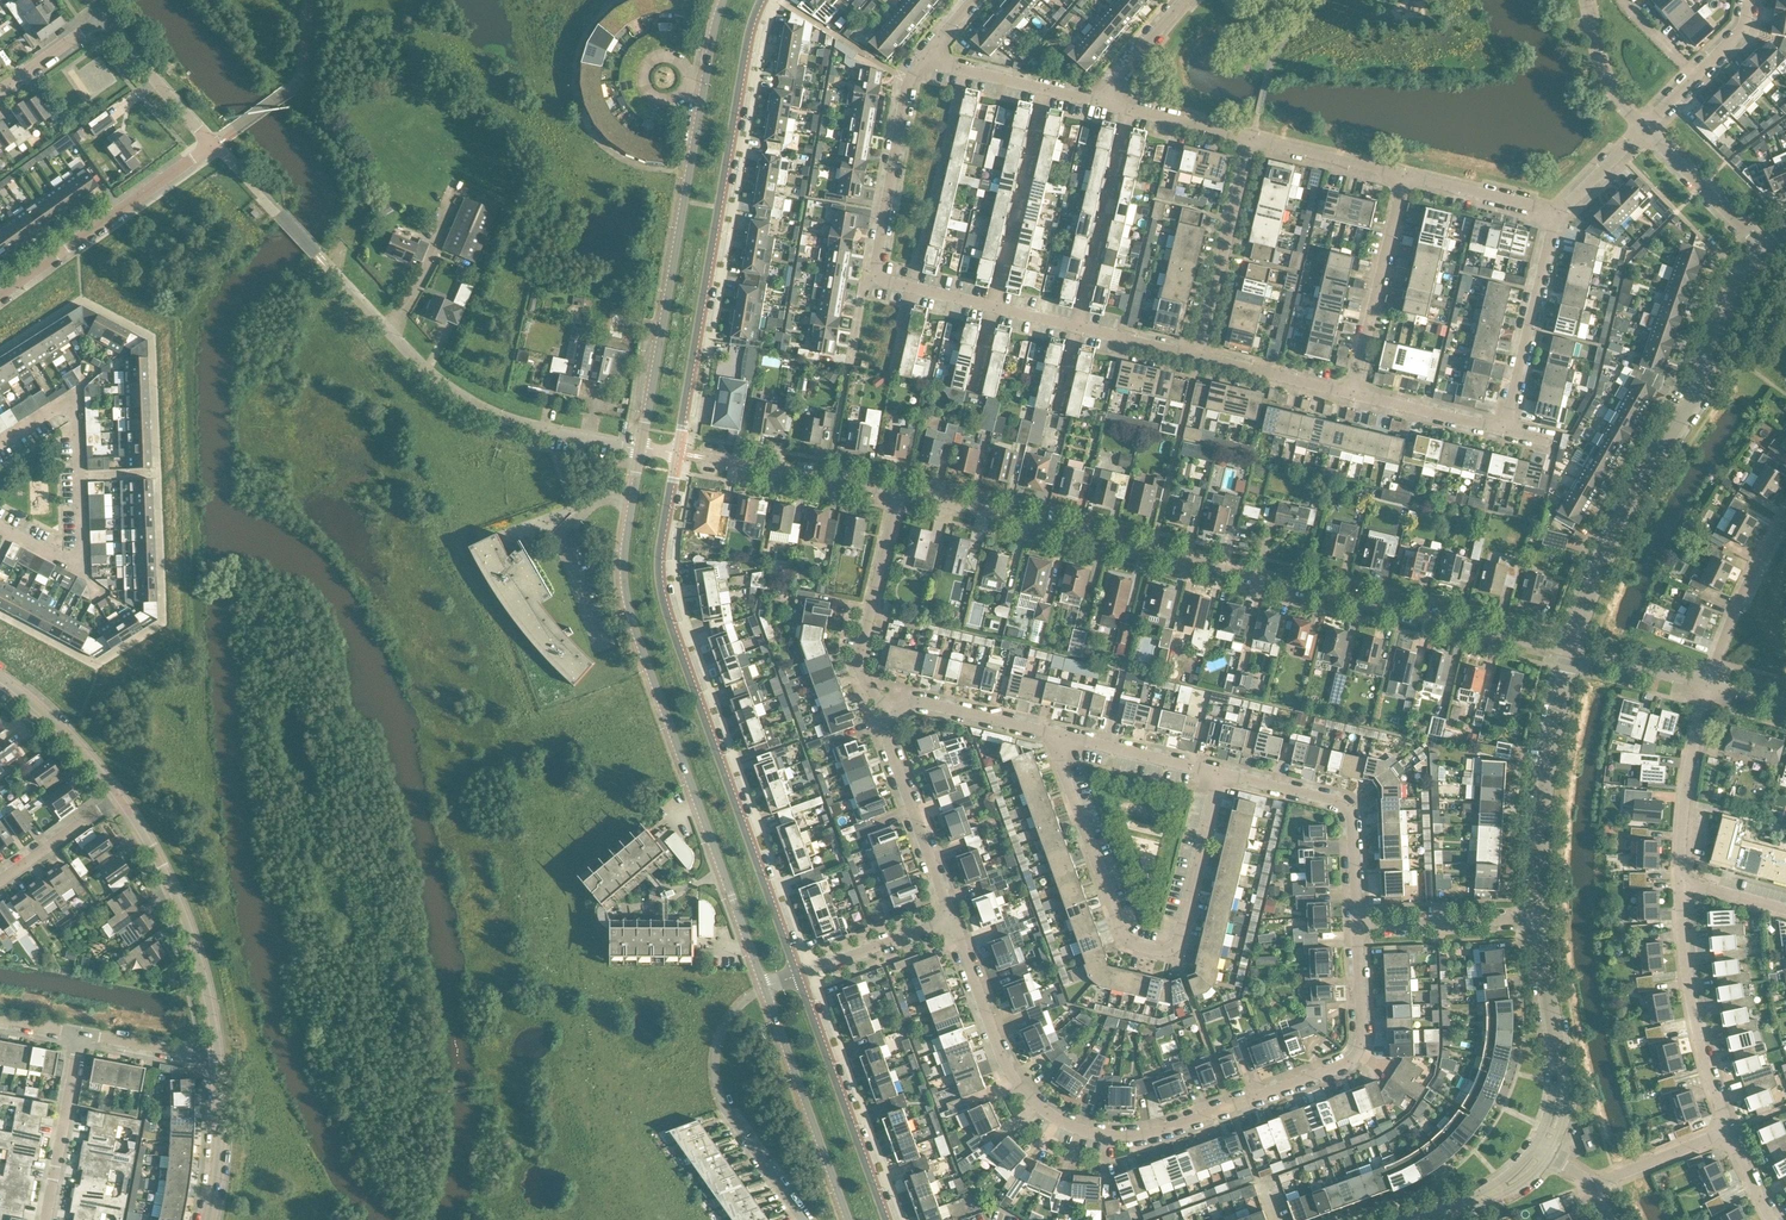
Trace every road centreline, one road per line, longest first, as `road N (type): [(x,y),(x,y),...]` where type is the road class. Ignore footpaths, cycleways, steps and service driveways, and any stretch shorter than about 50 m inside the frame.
road 1 (residential): [(1572,653),(897,492)]
road 2 (residential): [(1358,924),(1362,1029),(1345,1064),(1149,1133),(1106,1134),(1059,1123),(1023,1093),(1004,1065),(952,919)]
road 3 (tertiary): [(642,448),(625,560),(628,606),(764,988)]
road 4 (tertiary): [(797,976),(662,593),(659,556),(677,453)]
road 5 (tertiary): [(677,453),(750,30),(763,0)]
road 6 (tertiary): [(725,0),(642,448)]
road 7 (residential): [(1217,772),(1177,942),(1165,951),(1120,935),(1050,733)]
road 8 (unclassified): [(1764,249),(1729,298),(1698,394),(1626,518),(1572,653)]
road 9 (residential): [(642,448),(530,426),(467,401),(413,361),(318,258)]
road 10 (residential): [(11,534),(65,561),(79,560),(78,421),(73,409),(57,409),(0,443)]
road 11 (residential): [(222,1061),(182,906),(119,795)]
road 12 (residential): [(804,1219),(726,1110),(716,1083),(721,1037),(764,988)]
road 13 (unclassified): [(1572,653),(1550,757),(1540,916)]
road 14 (residential): [(0,297),(213,146)]
road 15 (tertiary): [(885,1219),(797,976)]
road 16 (residential): [(1728,1133),(1694,1011),(1681,884)]
road 17 (residential): [(1217,772),(1346,806),(1358,924)]
road 18 (tertiary): [(764,988),(849,1219)]
road 19 (residential): [(895,713),(860,662),(897,492)]
road 20 (residential): [(1355,395),(1406,175)]
road 21 (residential): [(1199,357),(1251,138)]
road 22 (residential): [(1504,430),(1556,212)]
road 23 (residential): [(876,272),(905,92),(922,61)]
road 24 (residential): [(952,919),(891,746),(895,713)]
road 25 (residential): [(876,272),(882,280),(1078,328)]
road 26 (residential): [(1681,884),(1684,798),(1709,684)]
road 27 (residential): [(1111,99),(922,61)]
road 28 (residential): [(45,1219),(81,1034)]
road 29 (residential): [(897,492),(713,459)]
road 30 (residential): [(1709,684),(1744,589),(1785,515)]
road 31 (residential): [(1358,924),(1540,916)]
road 32 (residential): [(1050,733),(1217,772)]
road 33 (residential): [(1764,249),(1644,128)]
road 34 (residential): [(1644,128),(1737,40),(1750,0)]
road 35 (unclassified): [(107,16),(213,146)]
road 36 (residential): [(797,976),(952,919)]
road 37 (residential): [(1199,357),(1355,395)]
road 38 (residential): [(895,713),(927,703),(1050,733)]
road 39 (residential): [(1251,138),(1406,175)]
road 40 (residential): [(209,1219),(222,1061)]
road 41 (residential): [(119,795),(7,683)]
road 42 (unclassified): [(1540,916),(1562,1069)]
road 43 (residential): [(1406,175),(1556,212)]
road 44 (residential): [(1355,395),(1504,430)]
road 45 (residential): [(0,880),(119,795)]
road 46 (residential): [(1111,99),(1251,138)]
road 47 (residential): [(1593,1184),(1728,1133)]
road 48 (residential): [(1644,128),(1608,85),(1586,0)]
road 49 (residential): [(222,1061),(81,1034)]
road 50 (residential): [(1709,684),(1572,653)]
road 51 (residential): [(0,91),(107,16)]
road 52 (residential): [(1184,0),(1110,87),(1111,99)]
road 53 (residential): [(1078,328),(1199,357)]
road 54 (residential): [(1556,212),(1644,128)]

